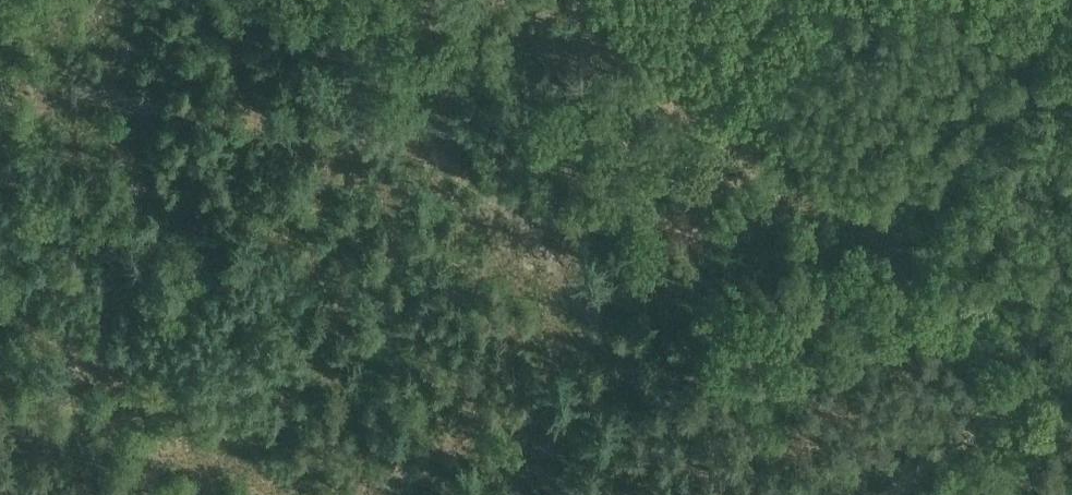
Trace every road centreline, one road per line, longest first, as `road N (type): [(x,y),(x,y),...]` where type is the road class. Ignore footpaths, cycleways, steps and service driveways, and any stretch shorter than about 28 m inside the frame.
road 1 (track): [(896,494),(1071,354)]

